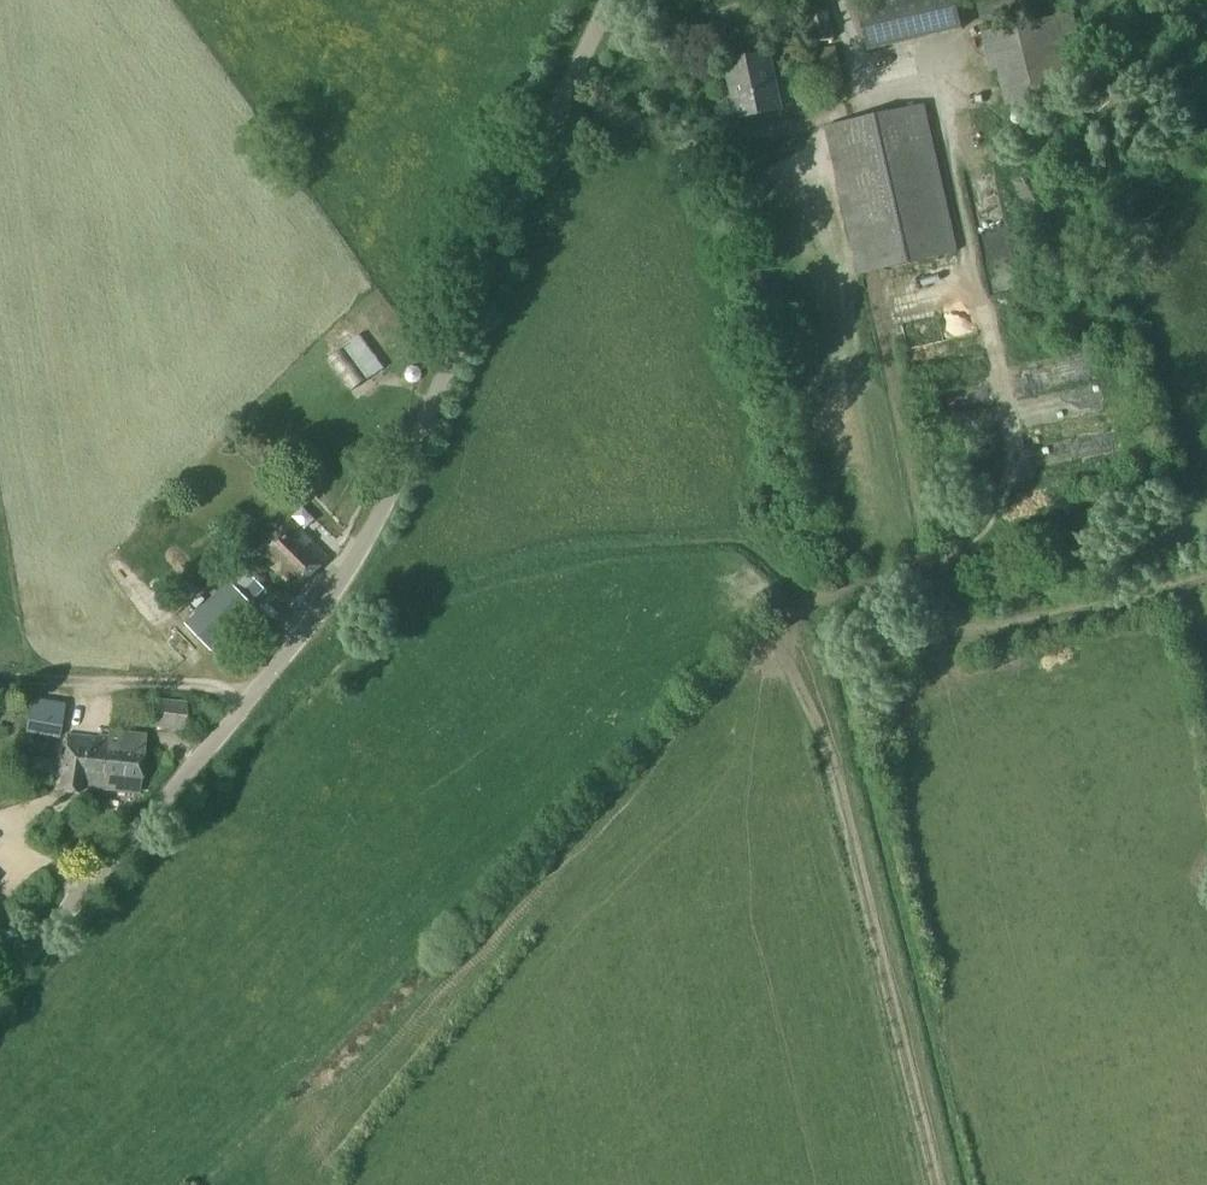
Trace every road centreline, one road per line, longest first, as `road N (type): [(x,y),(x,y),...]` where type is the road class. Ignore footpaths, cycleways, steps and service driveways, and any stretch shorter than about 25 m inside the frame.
road 1 (unclassified): [(0,974),(264,690),(350,571),(420,437),(609,0)]
road 2 (track): [(318,1155),(781,637)]
road 3 (track): [(837,0),(851,65),(928,86),(1023,469),(987,539),(924,569)]
road 4 (track): [(781,637),(795,692),(835,768),(935,1184)]
road 5 (track): [(1206,577),(956,637),(924,569),(793,612),(781,637)]
road 6 (track): [(264,690),(0,678)]

